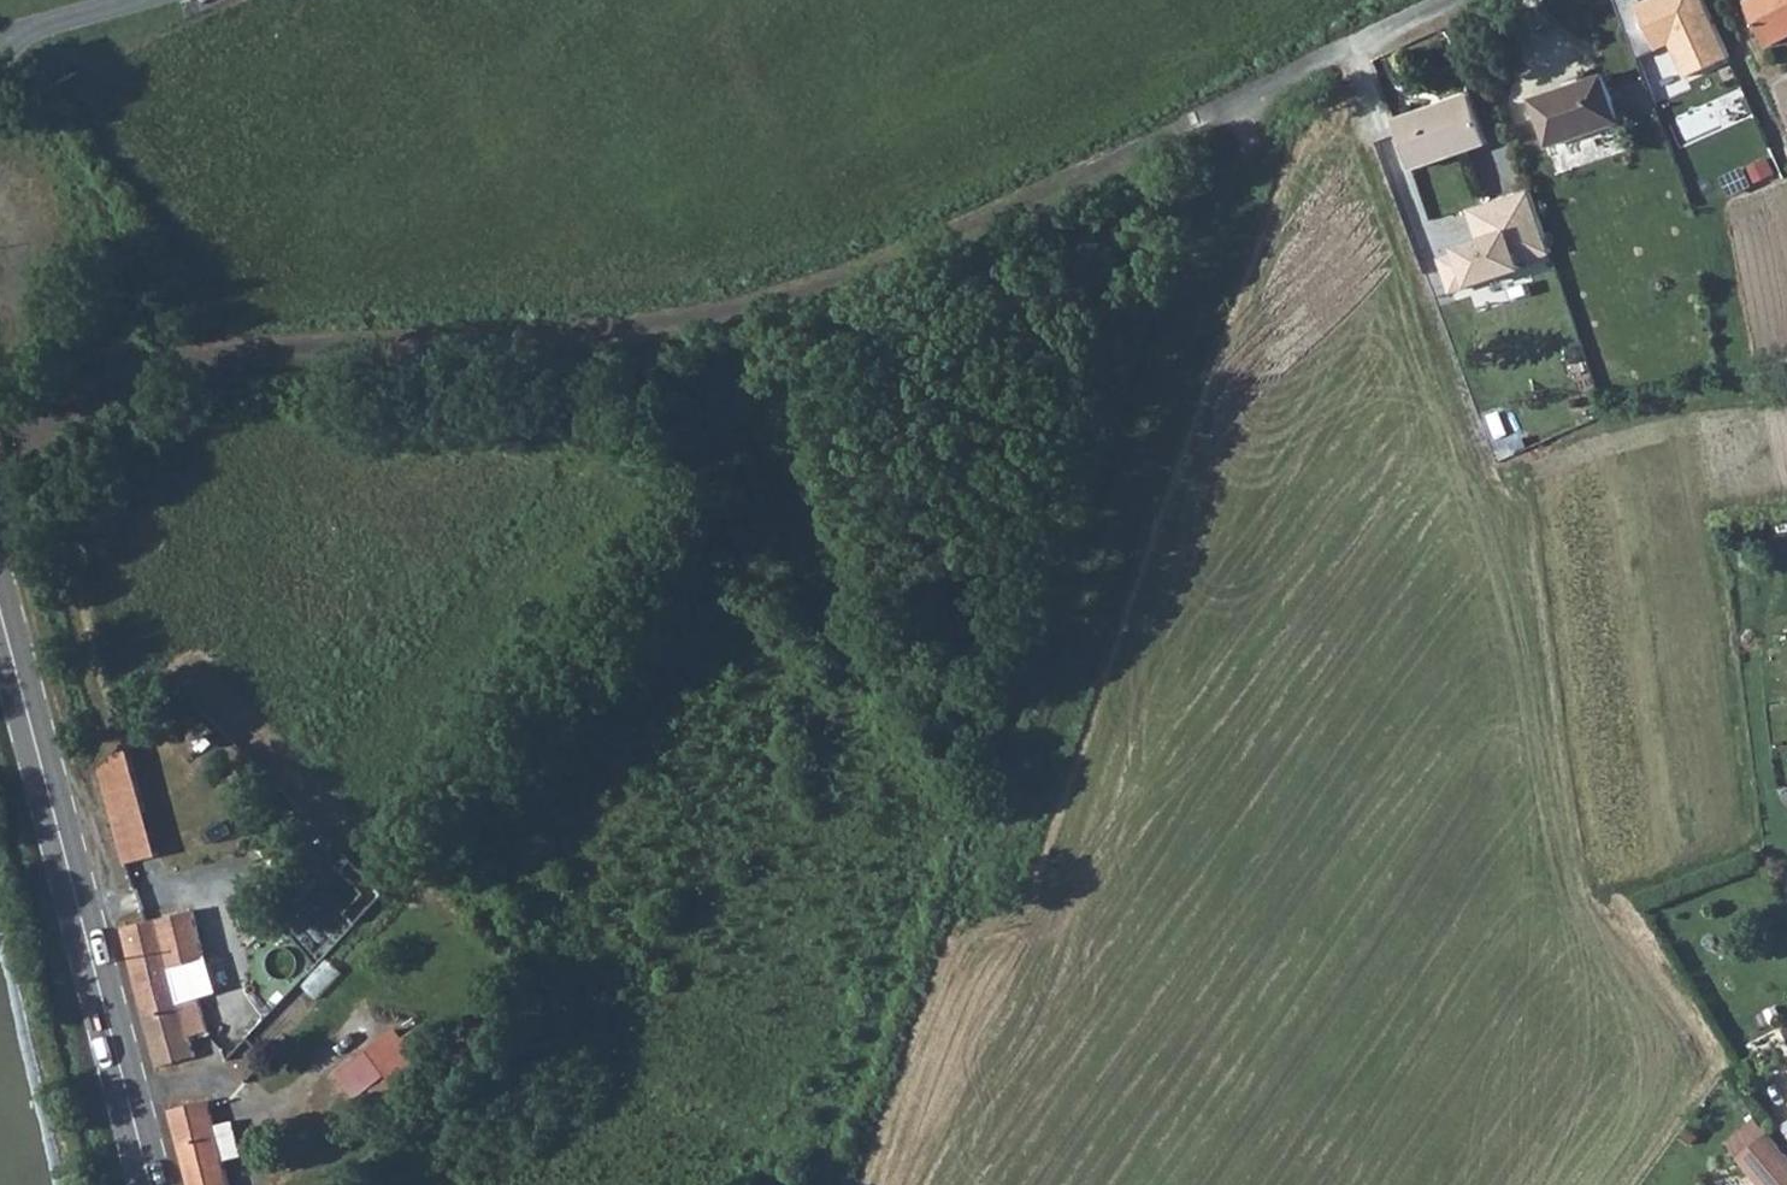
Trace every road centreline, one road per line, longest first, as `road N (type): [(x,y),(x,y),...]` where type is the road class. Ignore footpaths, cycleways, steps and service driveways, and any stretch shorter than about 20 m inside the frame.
road 1 (unclassified): [(1452,0),(1097,169),(721,328),(149,373),(25,435)]
road 2 (primary): [(0,613),(151,1184)]

